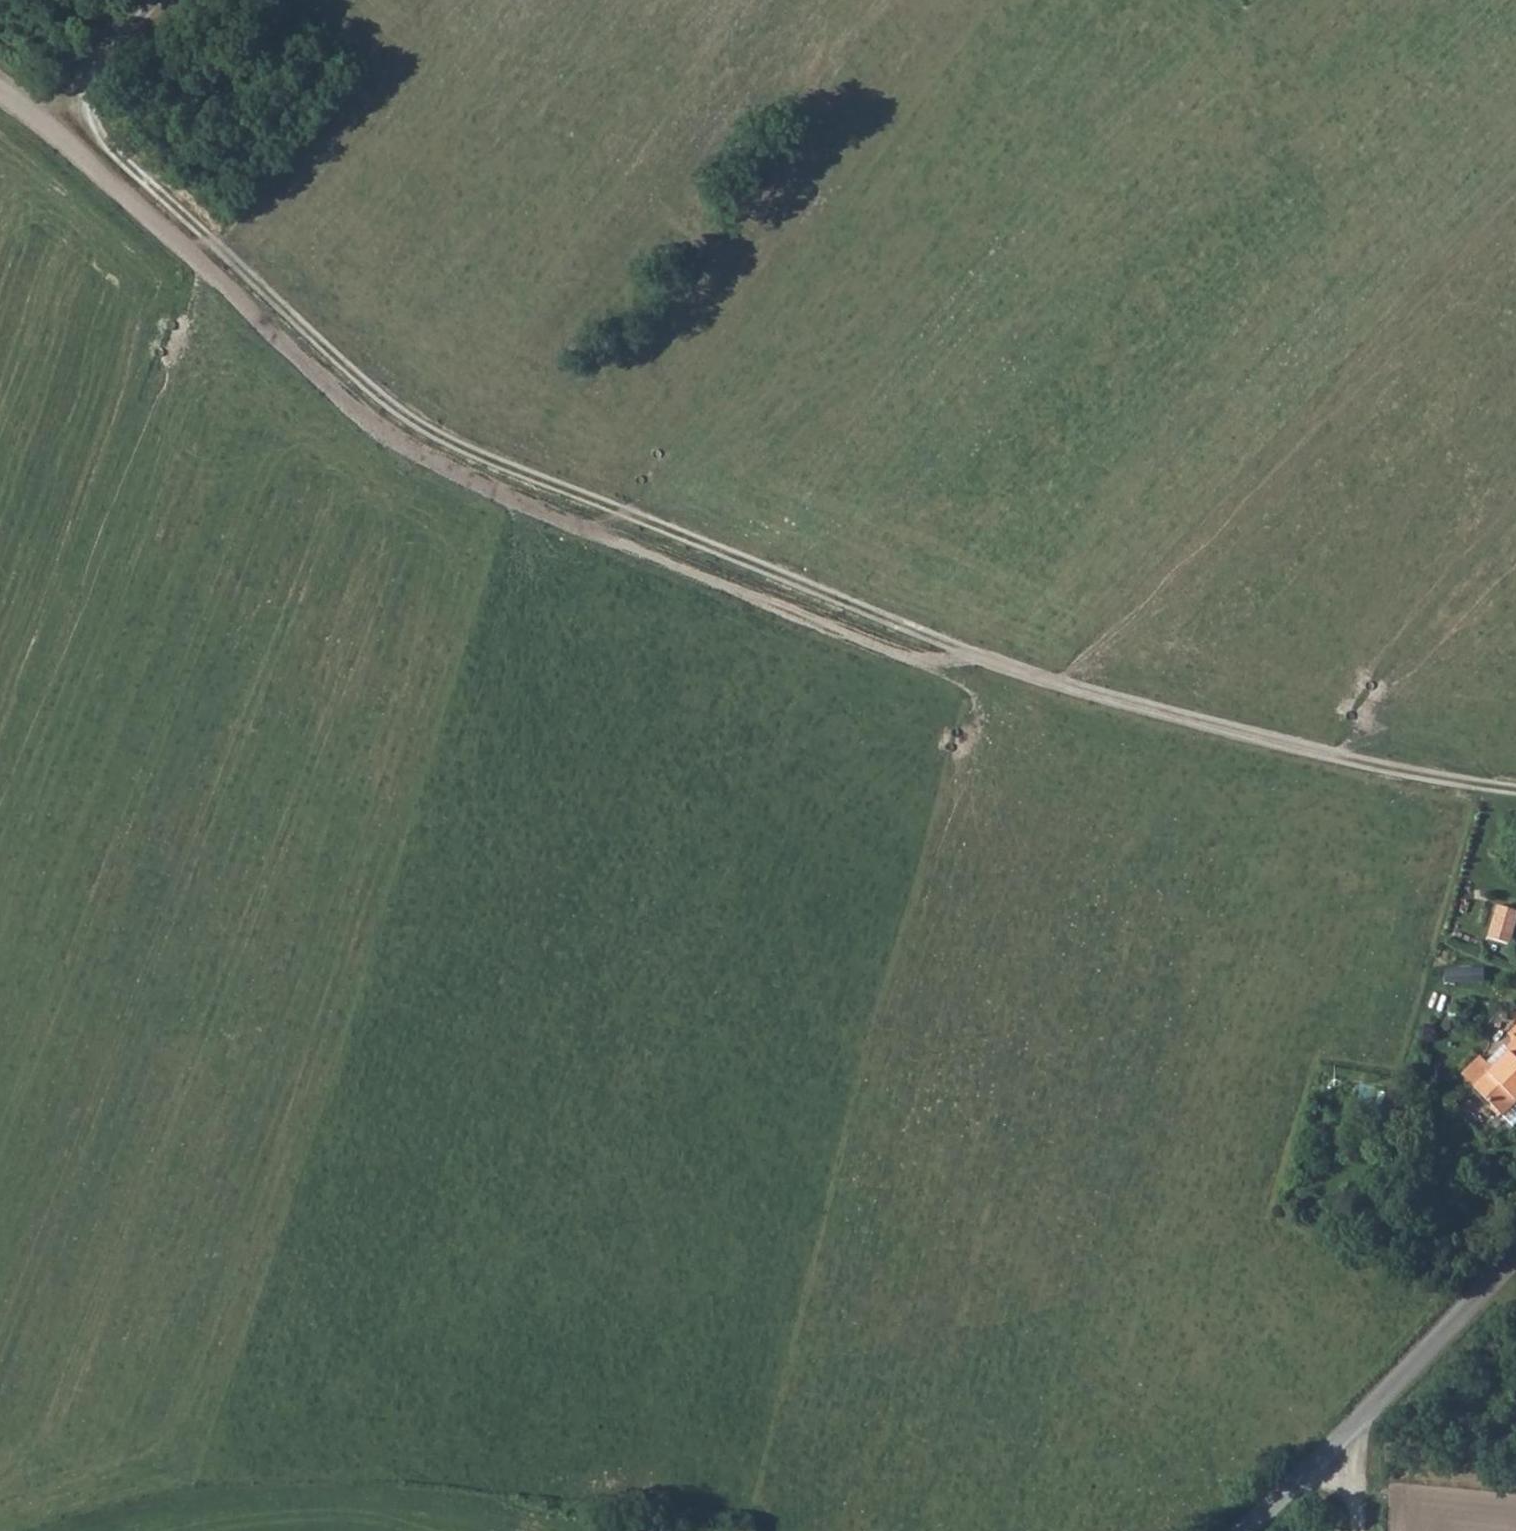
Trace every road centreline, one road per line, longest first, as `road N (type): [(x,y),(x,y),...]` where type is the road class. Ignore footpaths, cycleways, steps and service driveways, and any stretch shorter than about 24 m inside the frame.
road 1 (track): [(1515,795),(1403,779),(1069,695),(440,445),(339,364),(98,139),(82,106),(92,63),(158,0)]
road 2 (unclassified): [(1249,1530),(1515,1260)]

